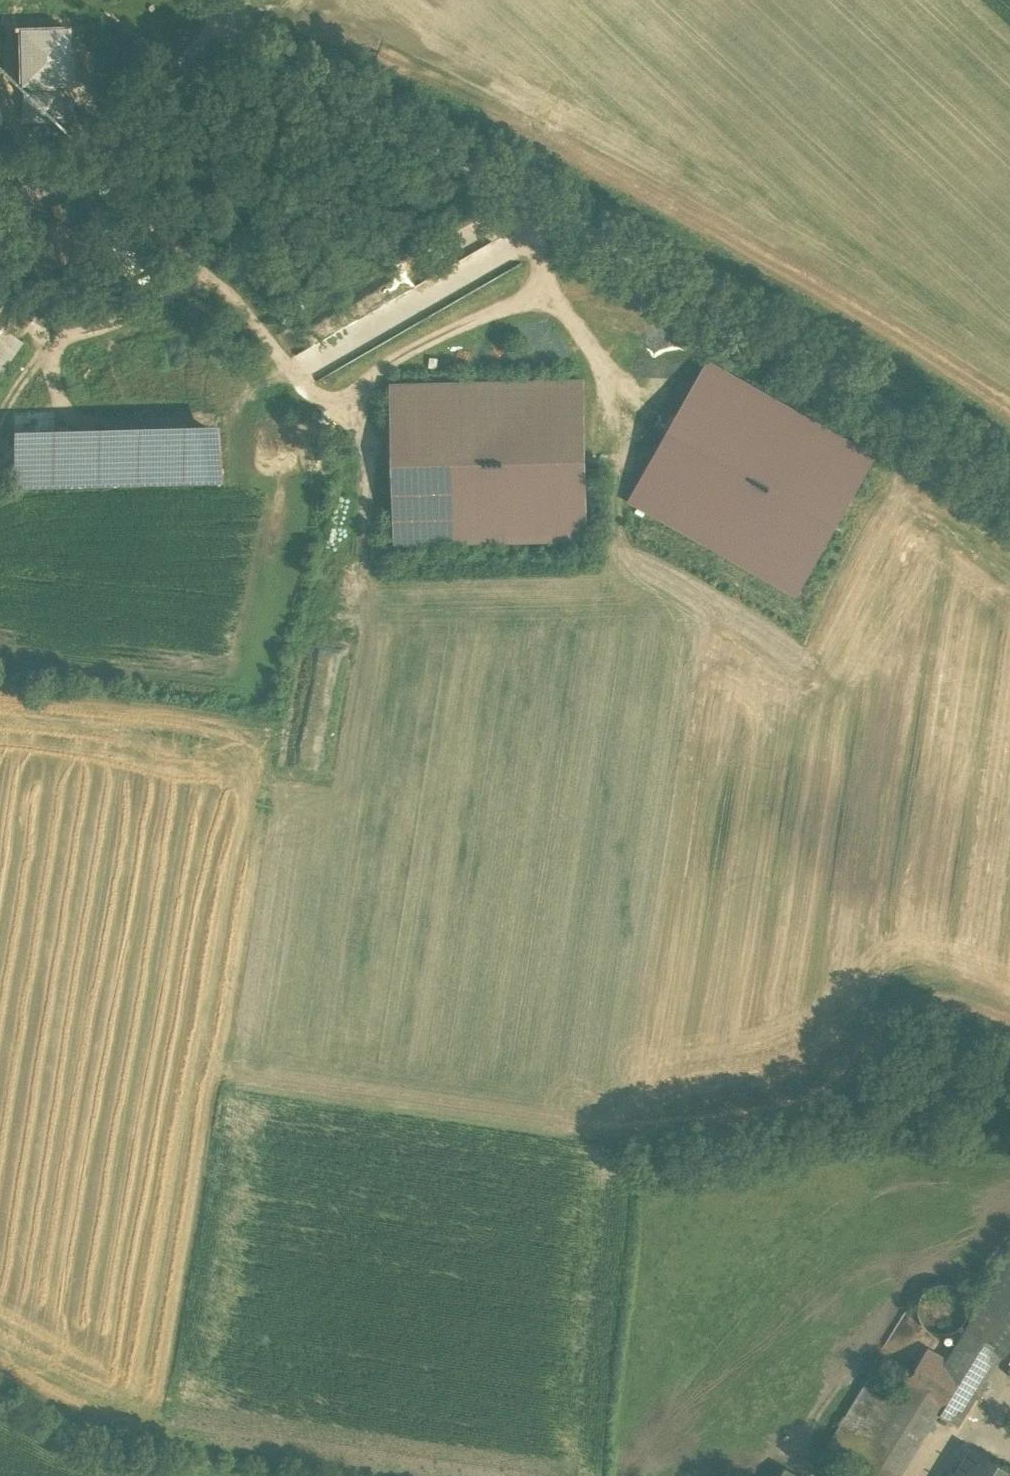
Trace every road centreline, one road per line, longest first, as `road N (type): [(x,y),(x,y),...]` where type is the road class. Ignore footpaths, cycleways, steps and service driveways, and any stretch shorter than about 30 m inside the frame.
road 1 (unclassified): [(212,32),(612,246),(917,426),(1009,491)]
road 2 (unclassified): [(212,32),(137,117),(41,199)]

